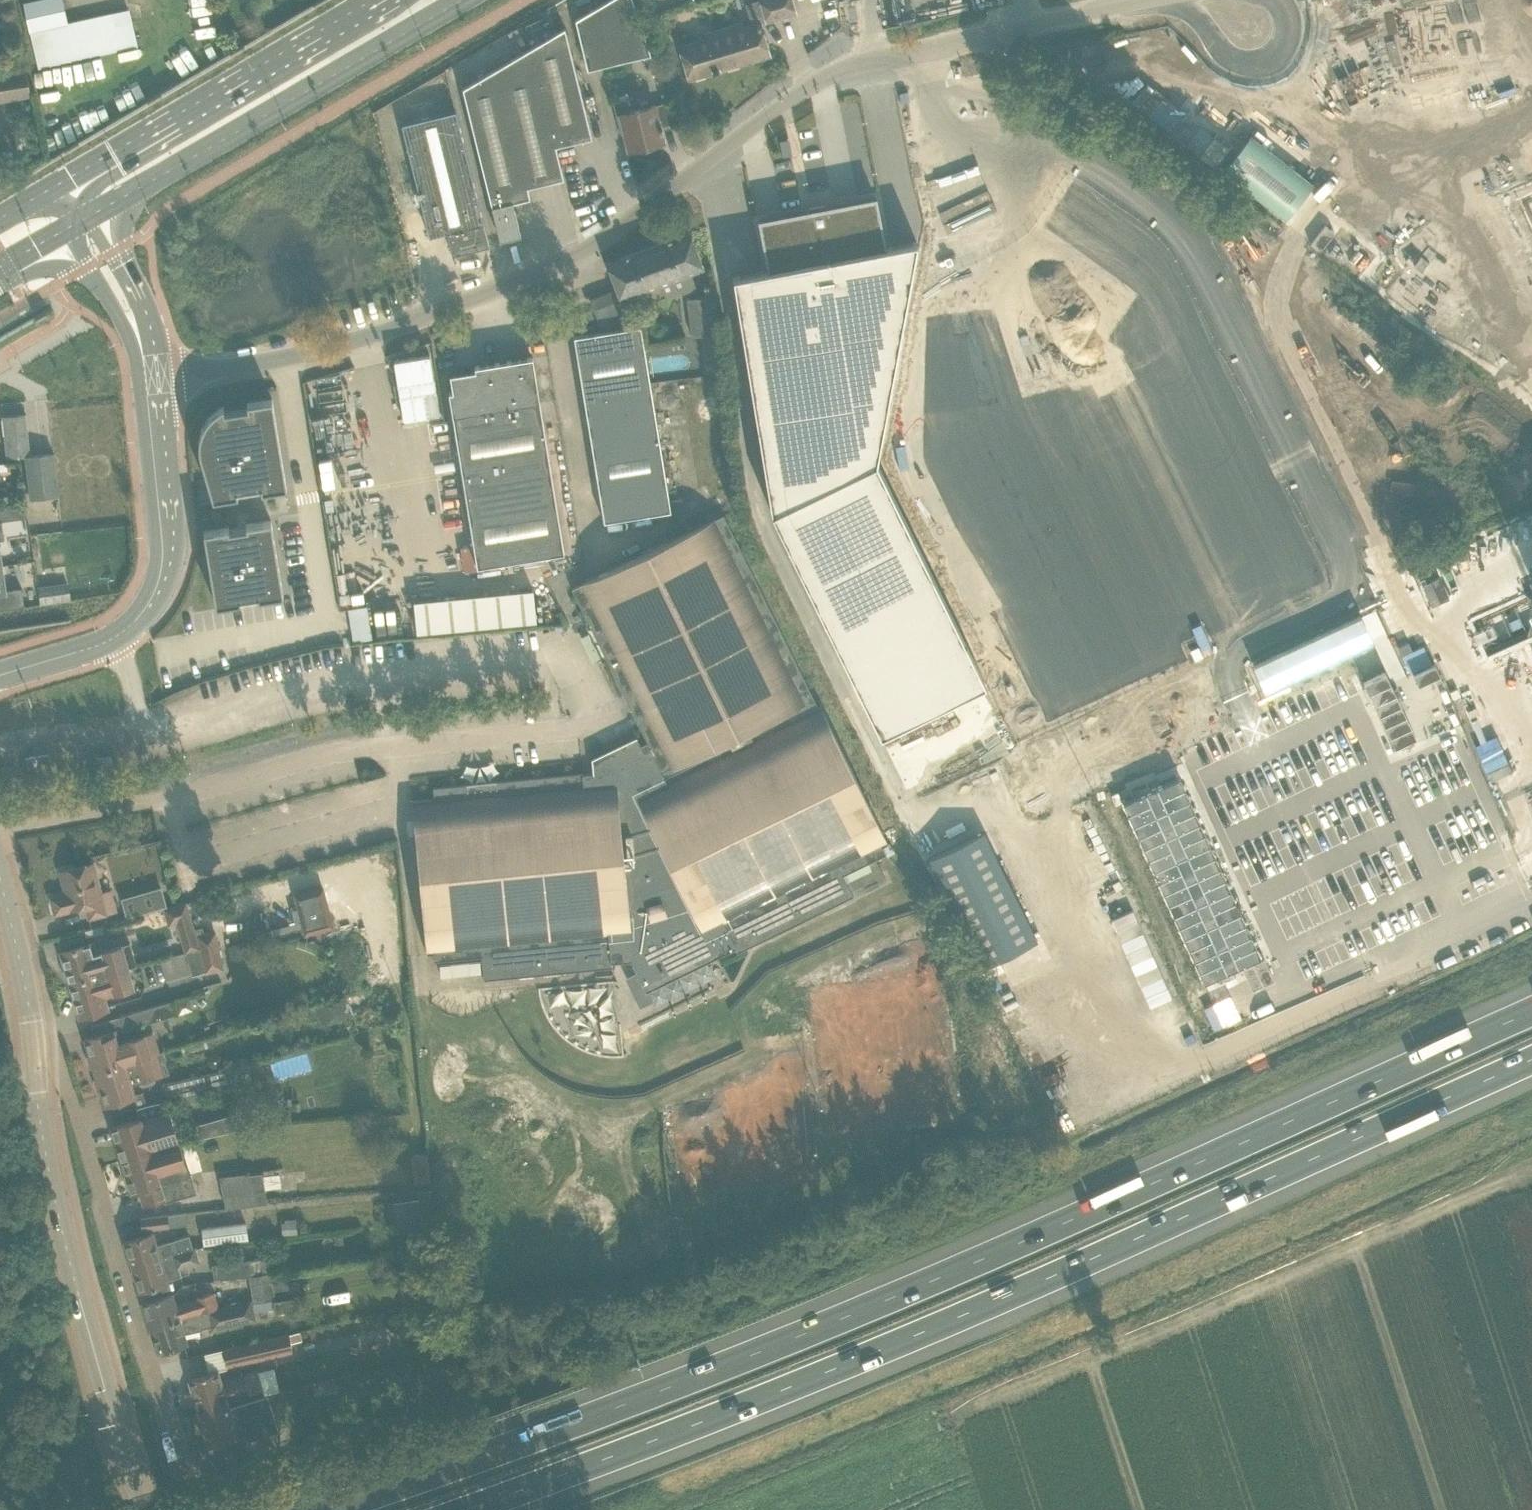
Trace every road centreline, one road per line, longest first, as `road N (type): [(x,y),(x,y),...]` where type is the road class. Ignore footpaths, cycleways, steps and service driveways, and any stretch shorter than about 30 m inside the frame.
road 1 (motorway): [(1531,1014),(834,1327),(335,1509)]
road 2 (motorway): [(480,1509),(847,1369),(1531,1063)]
road 3 (unclassified): [(146,374),(285,355),(497,288),(587,247),(829,71),(875,55),(1157,0)]
road 4 (tertiary): [(144,1509),(37,1129),(27,997),(0,893)]
road 5 (secondary): [(99,210),(461,0)]
road 6 (tertiary): [(0,674),(110,640),(156,592),(161,533),(146,374)]
road 7 (secondary): [(368,0),(57,182)]
road 8 (unclassified): [(1278,0),(1287,30),(1265,61),(1222,50),(1191,11),(1171,0)]
road 9 (tertiary): [(143,355),(139,301),(99,210)]
road 10 (tertiary): [(65,229),(143,355)]

